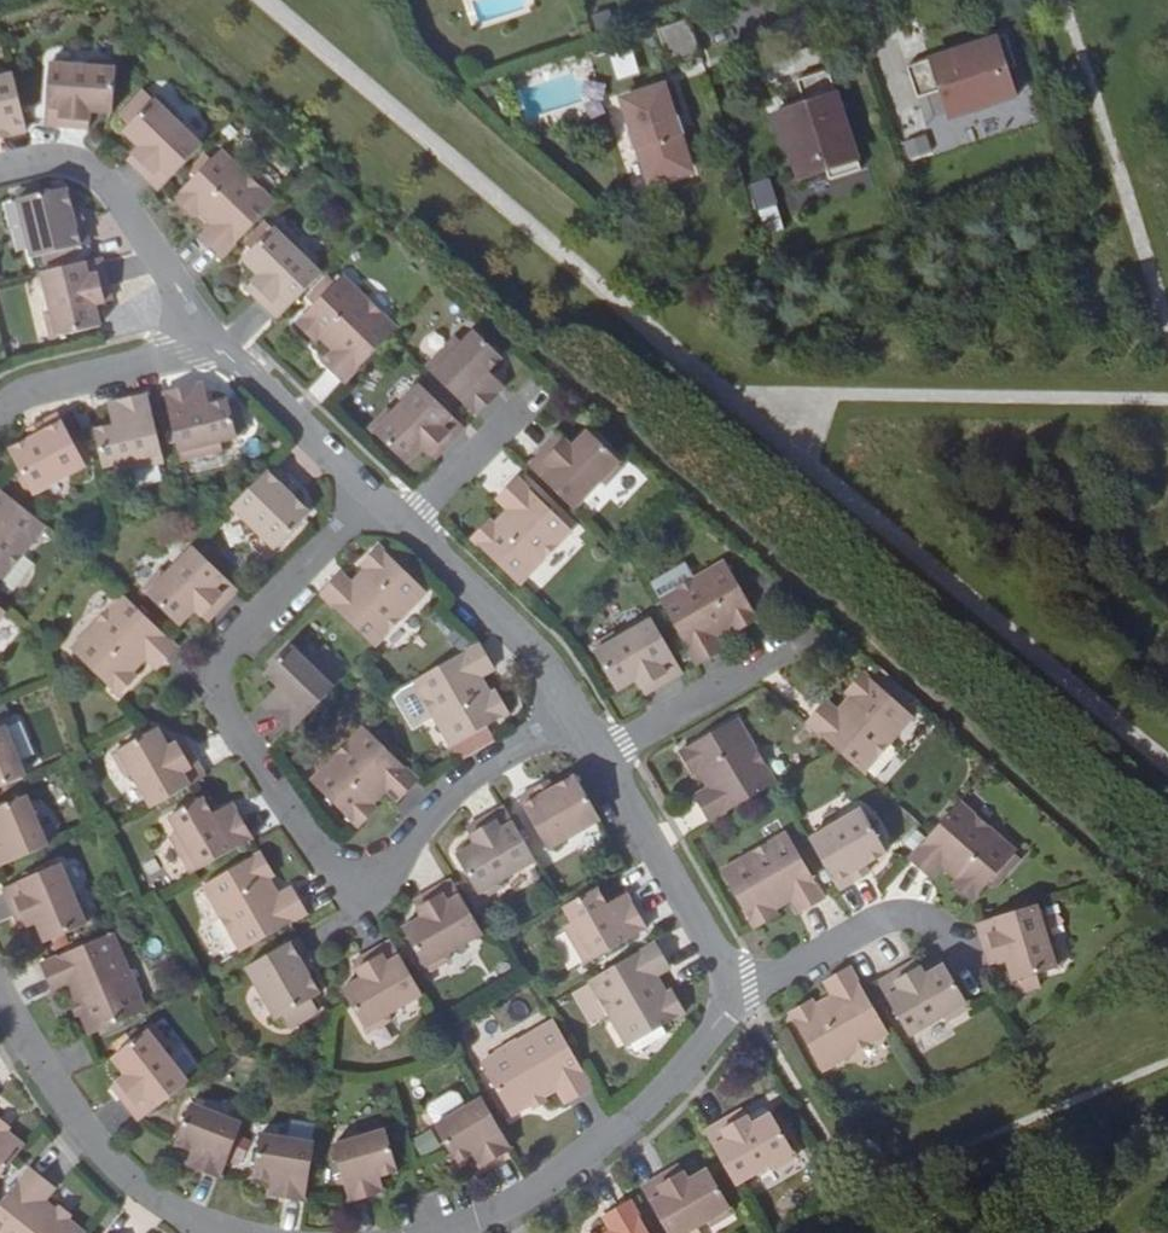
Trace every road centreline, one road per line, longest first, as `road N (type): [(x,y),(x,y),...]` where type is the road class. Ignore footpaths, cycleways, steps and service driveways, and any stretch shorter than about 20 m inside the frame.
road 1 (residential): [(377,496),(208,678),(239,745),(319,860),(339,880),(370,880),(409,853),(429,820),(486,769),(565,711)]
road 2 (residential): [(461,1232),(568,1177),(651,1110),(749,991)]
road 3 (residential): [(749,991),(565,711)]
road 4 (residential): [(0,1009),(58,1109),(131,1187),(203,1232)]
road 5 (residential): [(208,335),(97,169),(59,159),(0,169)]
road 6 (residential): [(565,711),(537,657),(377,496)]
road 7 (residential): [(749,991),(882,917),(905,915),(929,919),(973,972)]
road 8 (residential): [(377,496),(208,335)]
road 9 (residential): [(208,335),(34,389),(0,412)]

